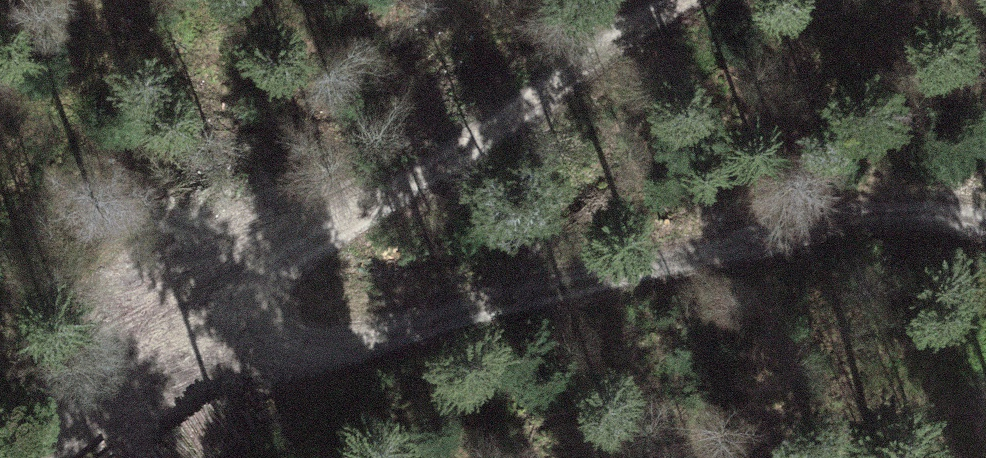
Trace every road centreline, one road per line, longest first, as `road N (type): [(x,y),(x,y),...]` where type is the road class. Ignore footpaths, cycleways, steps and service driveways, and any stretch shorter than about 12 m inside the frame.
road 1 (track): [(985,204),(795,188),(493,268),(249,373),(0,441)]
road 2 (track): [(699,0),(0,439)]

